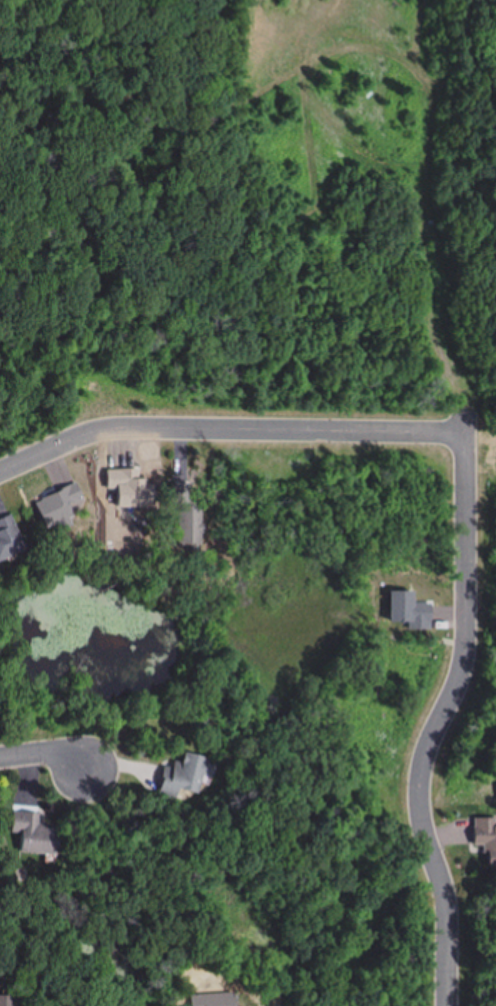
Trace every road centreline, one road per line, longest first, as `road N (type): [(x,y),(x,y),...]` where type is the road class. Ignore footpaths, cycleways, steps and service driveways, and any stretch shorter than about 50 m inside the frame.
road 1 (residential): [(448,1005),(449,900),(423,829),(423,763),(470,657),(464,377)]
road 2 (residential): [(0,476),(105,429),(468,436)]
road 3 (residential): [(464,377),(449,124)]

